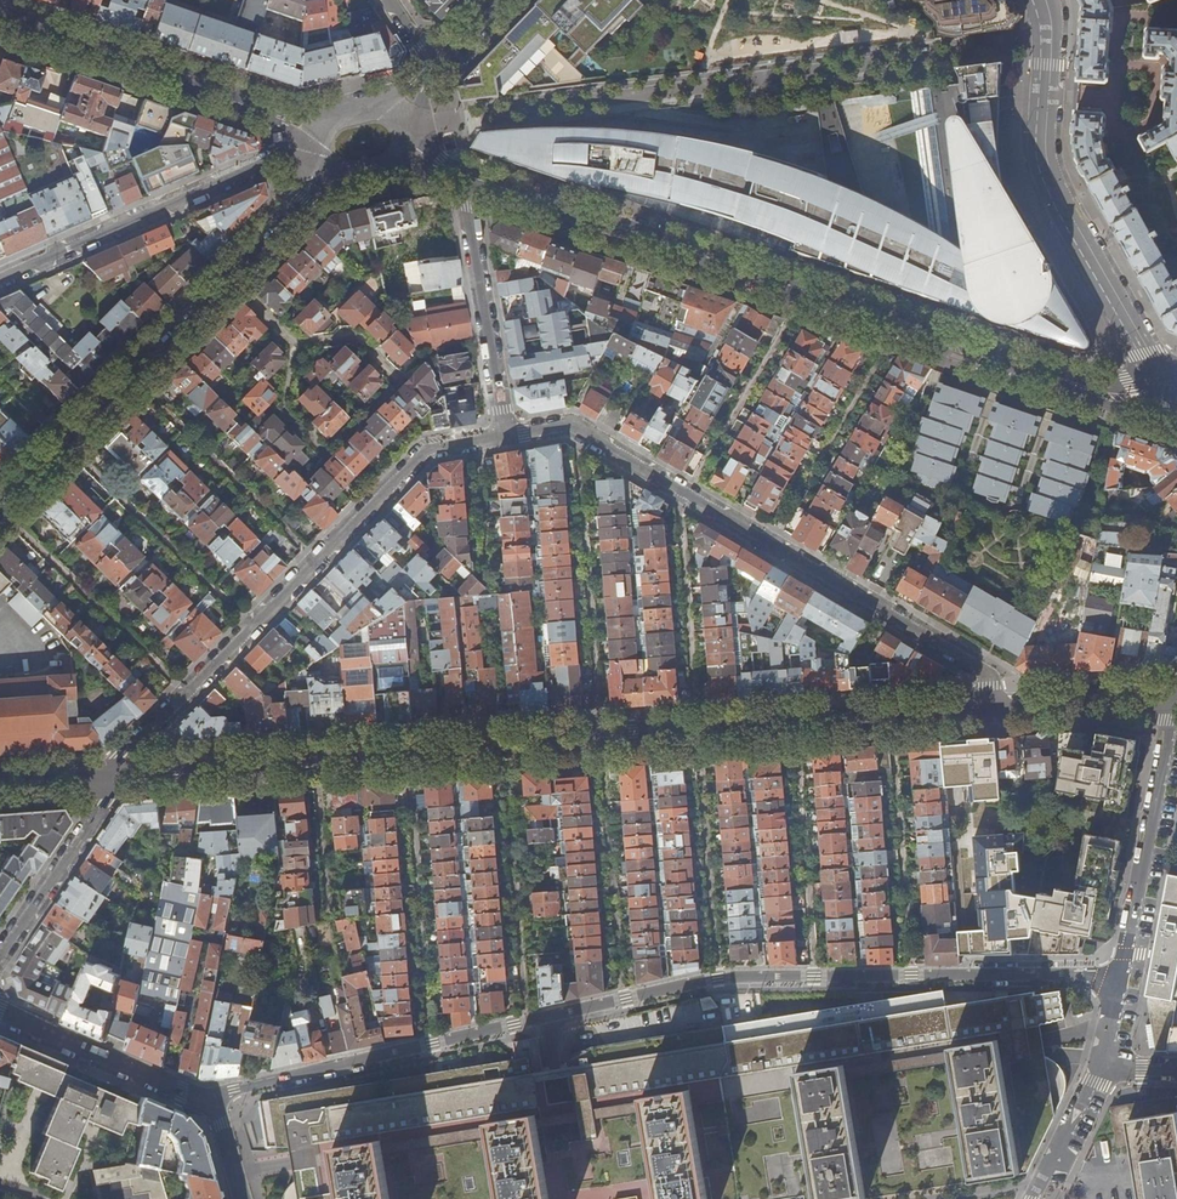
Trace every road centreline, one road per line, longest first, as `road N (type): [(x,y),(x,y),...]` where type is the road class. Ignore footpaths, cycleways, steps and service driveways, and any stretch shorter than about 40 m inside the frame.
road 1 (residential): [(206,1101),(716,982),(1121,976)]
road 2 (residential): [(993,711),(115,776)]
road 3 (residential): [(465,181),(1109,397),(1160,388)]
road 4 (residential): [(505,436),(575,427),(983,667),(993,711)]
road 5 (residential): [(115,776),(128,753),(424,453),(505,436)]
road 6 (residential): [(0,514),(330,174)]
road 7 (tertiary): [(1033,0),(1040,27),(1040,173),(1160,388)]
road 8 (tertiary): [(1176,380),(1058,168),(1058,0)]
road 9 (residential): [(0,278),(312,145)]
road 10 (residential): [(0,21),(318,128)]
road 11 (residential): [(1176,698),(1121,976)]
road 12 (residential): [(465,181),(505,436)]
road 13 (residential): [(0,1010),(206,1101)]
road 14 (residential): [(0,956),(115,776)]
road 15 (residential): [(1176,698),(993,711)]
road 16 (residential): [(1102,1068),(1035,1198)]

